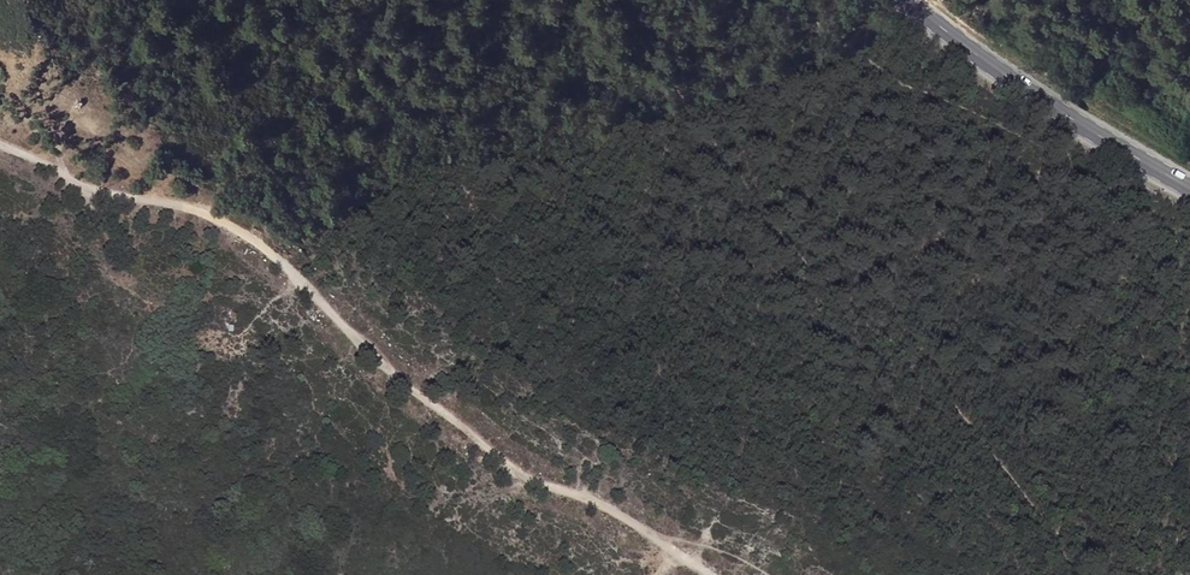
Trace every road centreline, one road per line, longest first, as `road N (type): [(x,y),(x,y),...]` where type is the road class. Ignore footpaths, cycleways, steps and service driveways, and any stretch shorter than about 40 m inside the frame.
road 1 (track): [(704,574),(596,501),(498,455),(377,367),(313,275),(254,230),(220,214),(106,188),(0,144)]
road 2 (secondary): [(906,0),(1022,86),(1189,188)]

